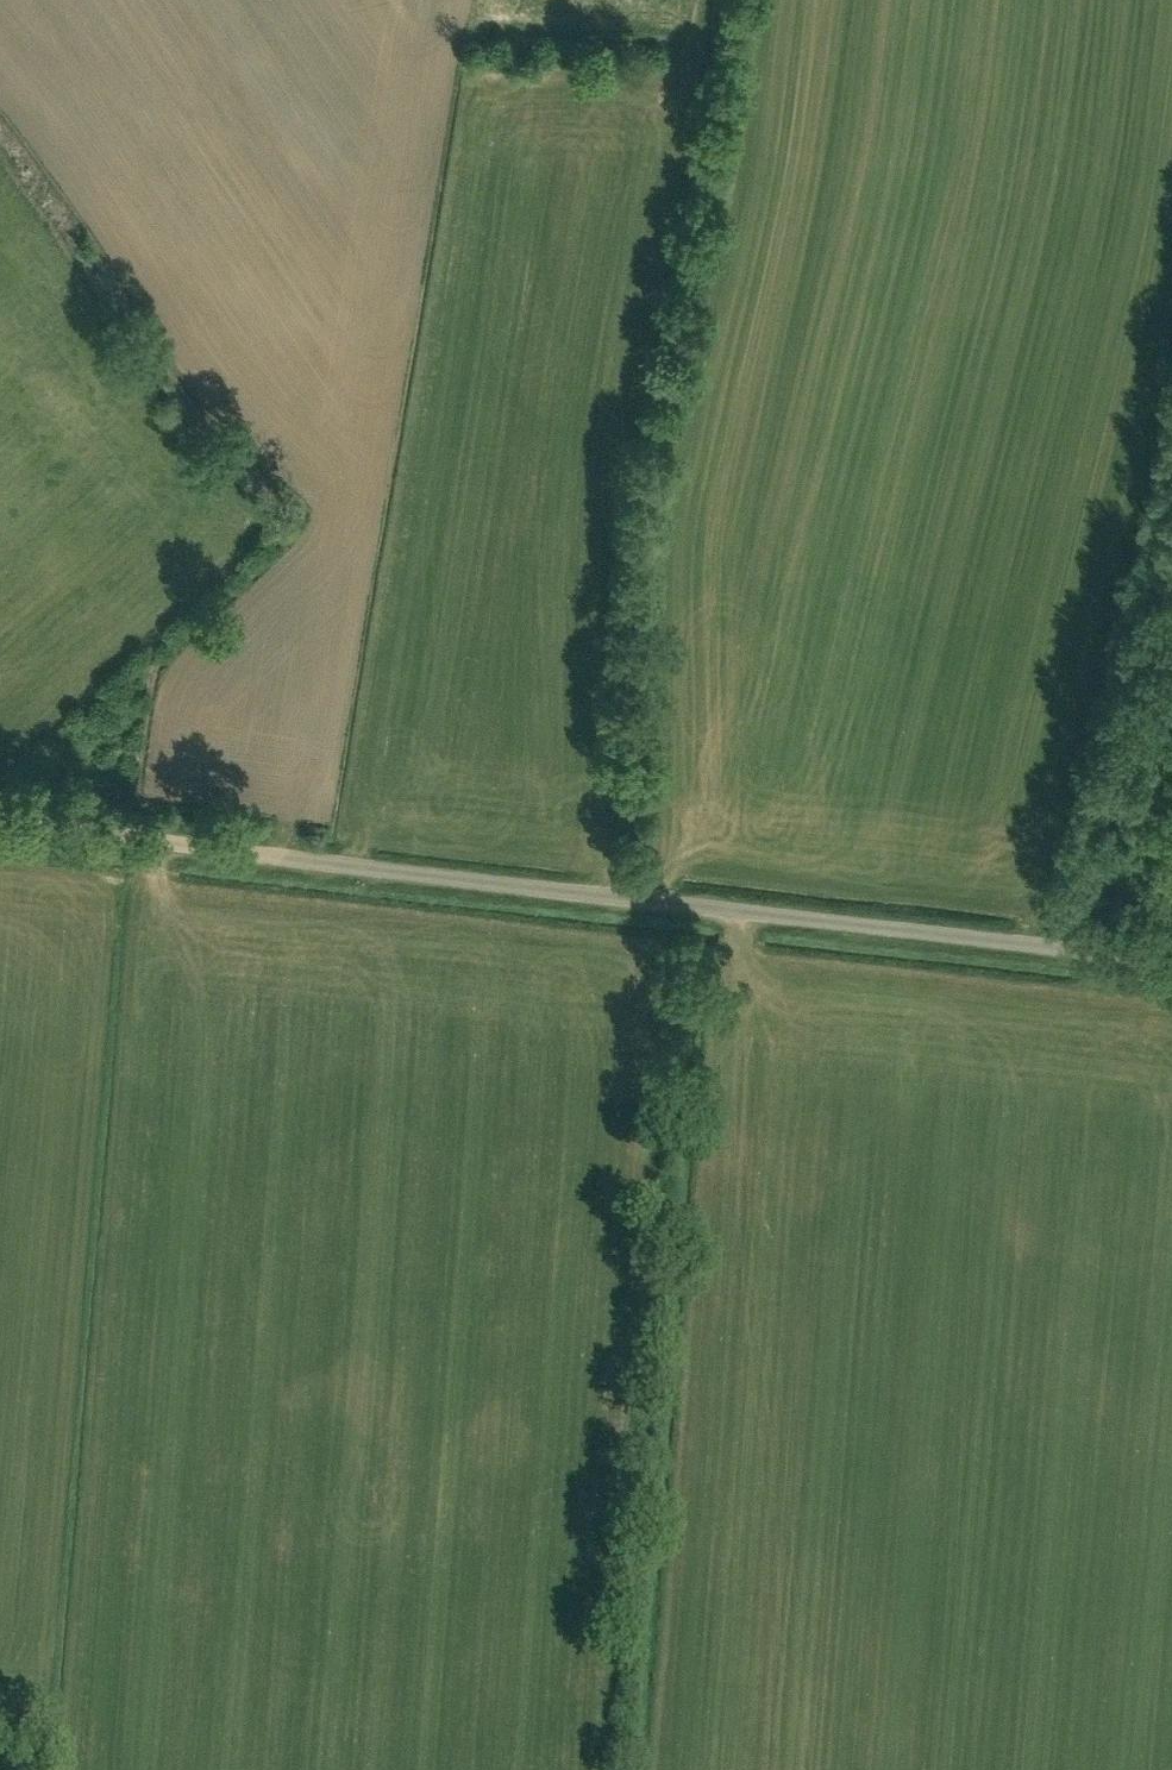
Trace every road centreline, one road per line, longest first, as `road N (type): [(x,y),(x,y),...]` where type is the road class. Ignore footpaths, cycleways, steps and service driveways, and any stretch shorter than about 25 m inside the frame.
road 1 (unclassified): [(0,831),(1171,965)]

